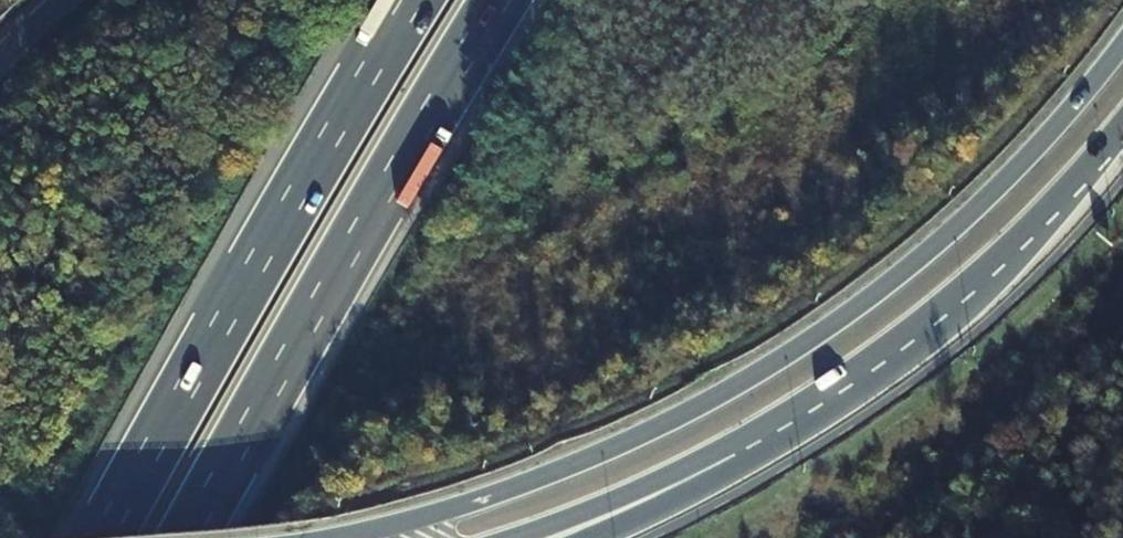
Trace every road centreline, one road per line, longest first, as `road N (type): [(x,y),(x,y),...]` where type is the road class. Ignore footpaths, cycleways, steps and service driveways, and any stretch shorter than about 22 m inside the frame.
road 1 (primary): [(1122,42),(997,188),(797,347),(592,457),(459,507),(341,537)]
road 2 (motorway): [(187,537),(500,0)]
road 3 (motorway): [(413,0),(102,537)]
road 4 (primary): [(803,404),(988,265),(1122,124)]
road 5 (primary): [(511,537),(659,480),(803,404)]
road 6 (motorway): [(596,537),(726,473),(803,404)]

